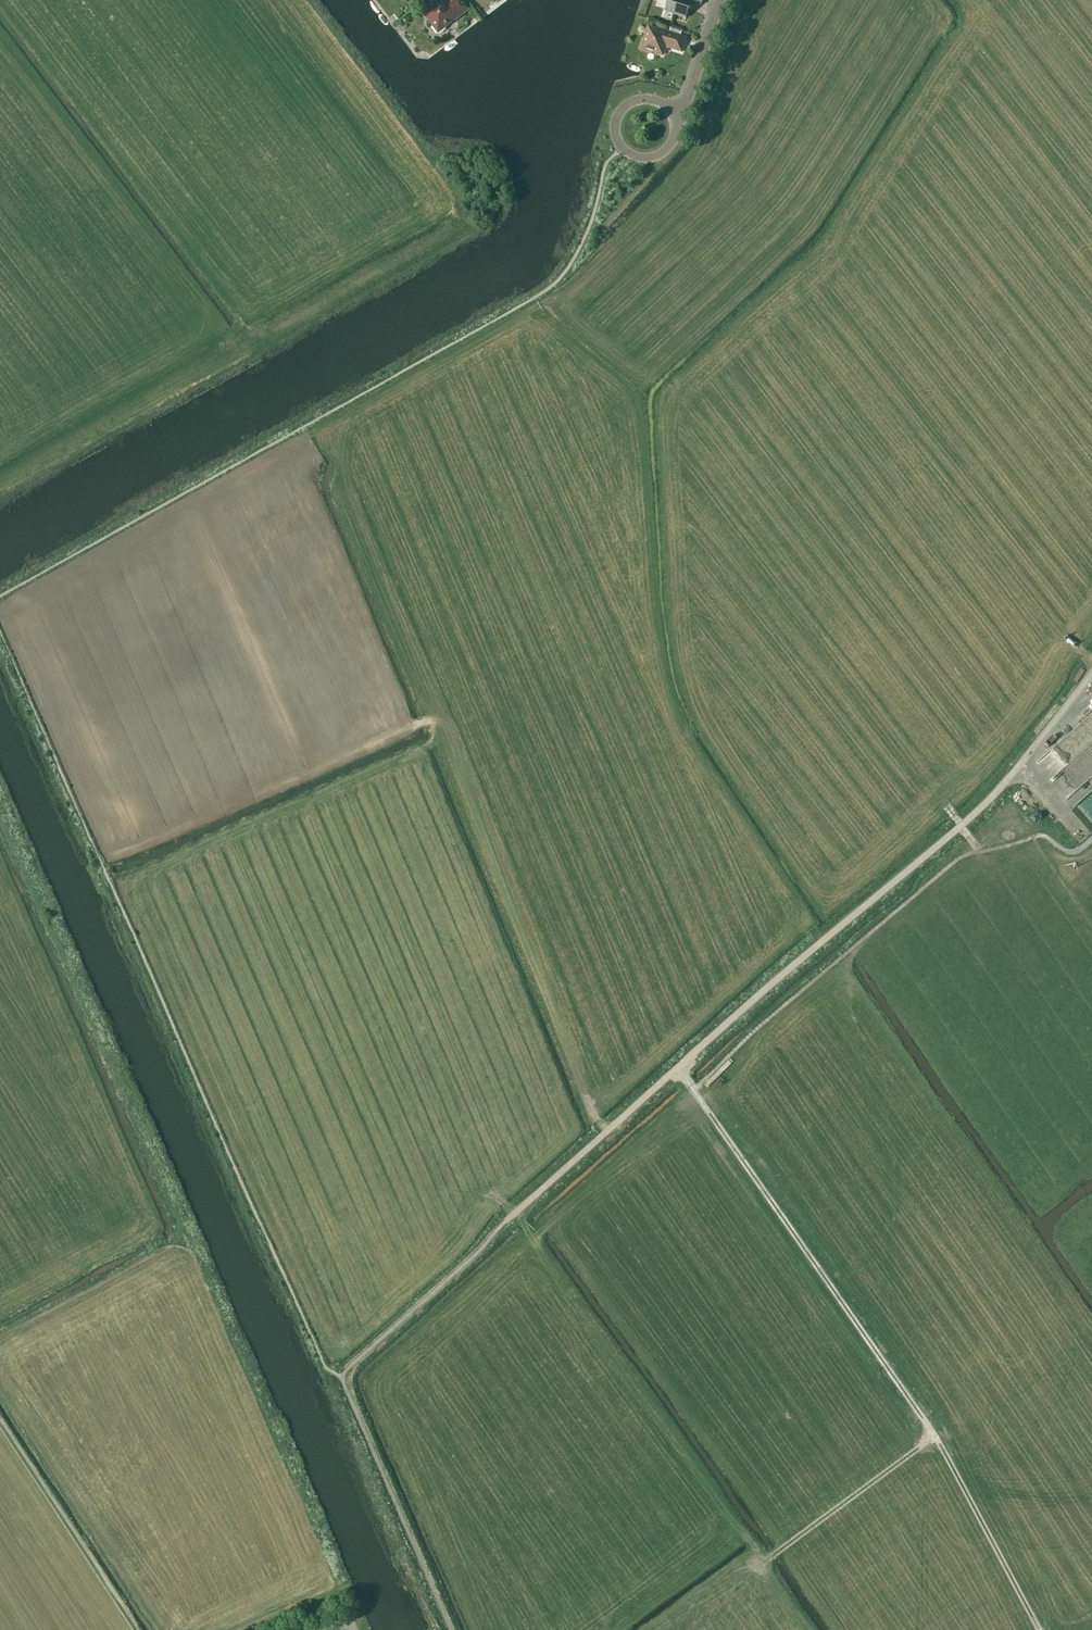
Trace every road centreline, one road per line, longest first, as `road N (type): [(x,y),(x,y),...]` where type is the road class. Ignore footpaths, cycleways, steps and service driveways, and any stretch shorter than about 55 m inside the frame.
road 1 (unclassified): [(511,1216),(1002,790),(1091,674)]
road 2 (track): [(680,1068),(933,1437),(772,1556)]
road 3 (track): [(134,1629),(0,1417)]
road 4 (track): [(933,1437),(1038,1629)]
road 5 (residential): [(673,113),(689,93),(719,0)]

